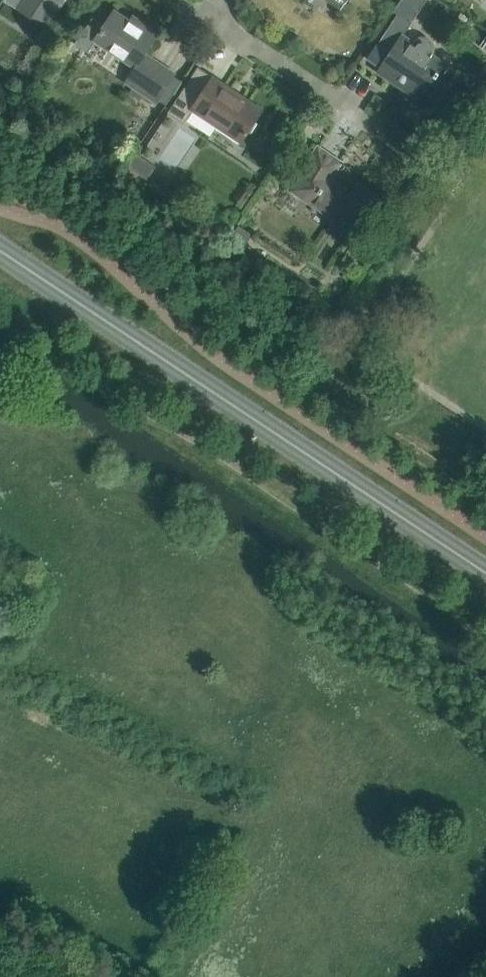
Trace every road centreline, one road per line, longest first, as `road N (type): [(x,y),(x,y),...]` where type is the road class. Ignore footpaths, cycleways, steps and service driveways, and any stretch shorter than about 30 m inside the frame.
road 1 (secondary): [(485,573),(0,250)]
road 2 (residential): [(367,115),(205,17)]

